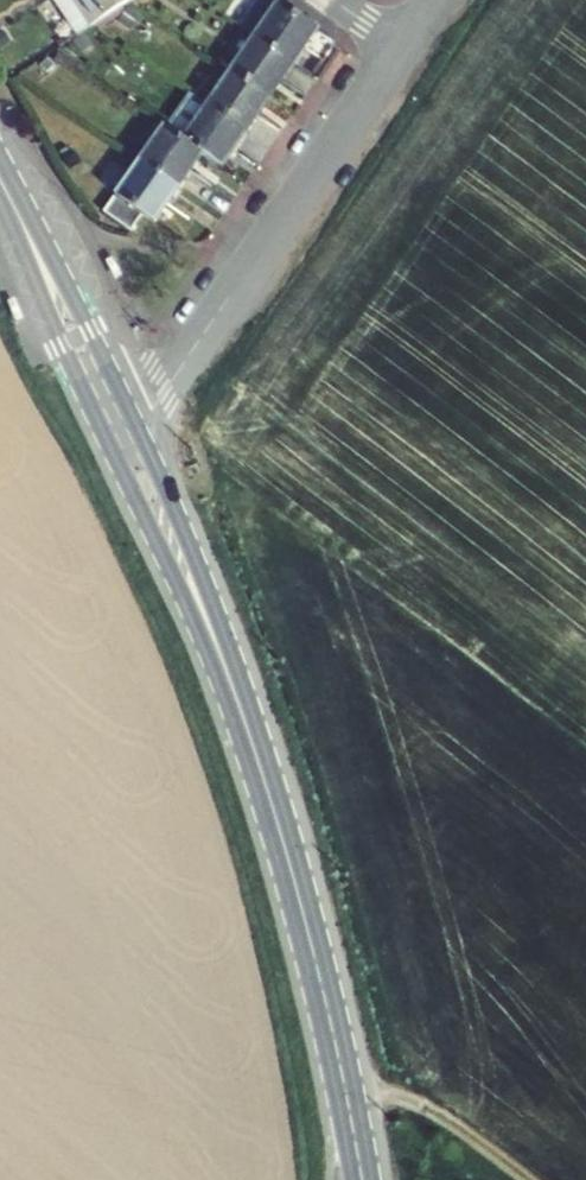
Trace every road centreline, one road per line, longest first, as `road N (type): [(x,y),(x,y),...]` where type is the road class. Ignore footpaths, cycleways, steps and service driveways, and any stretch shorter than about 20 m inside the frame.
road 1 (residential): [(403,45),(134,425)]
road 2 (secondary): [(362,1179),(311,938),(256,757)]
road 3 (secondary): [(256,757),(212,603),(134,425)]
road 4 (secondary): [(107,442),(256,757)]
road 5 (secondary): [(134,425),(0,168)]
road 6 (secondary): [(0,200),(107,442)]
road 7 (track): [(518,1179),(432,1111),(344,1084)]

